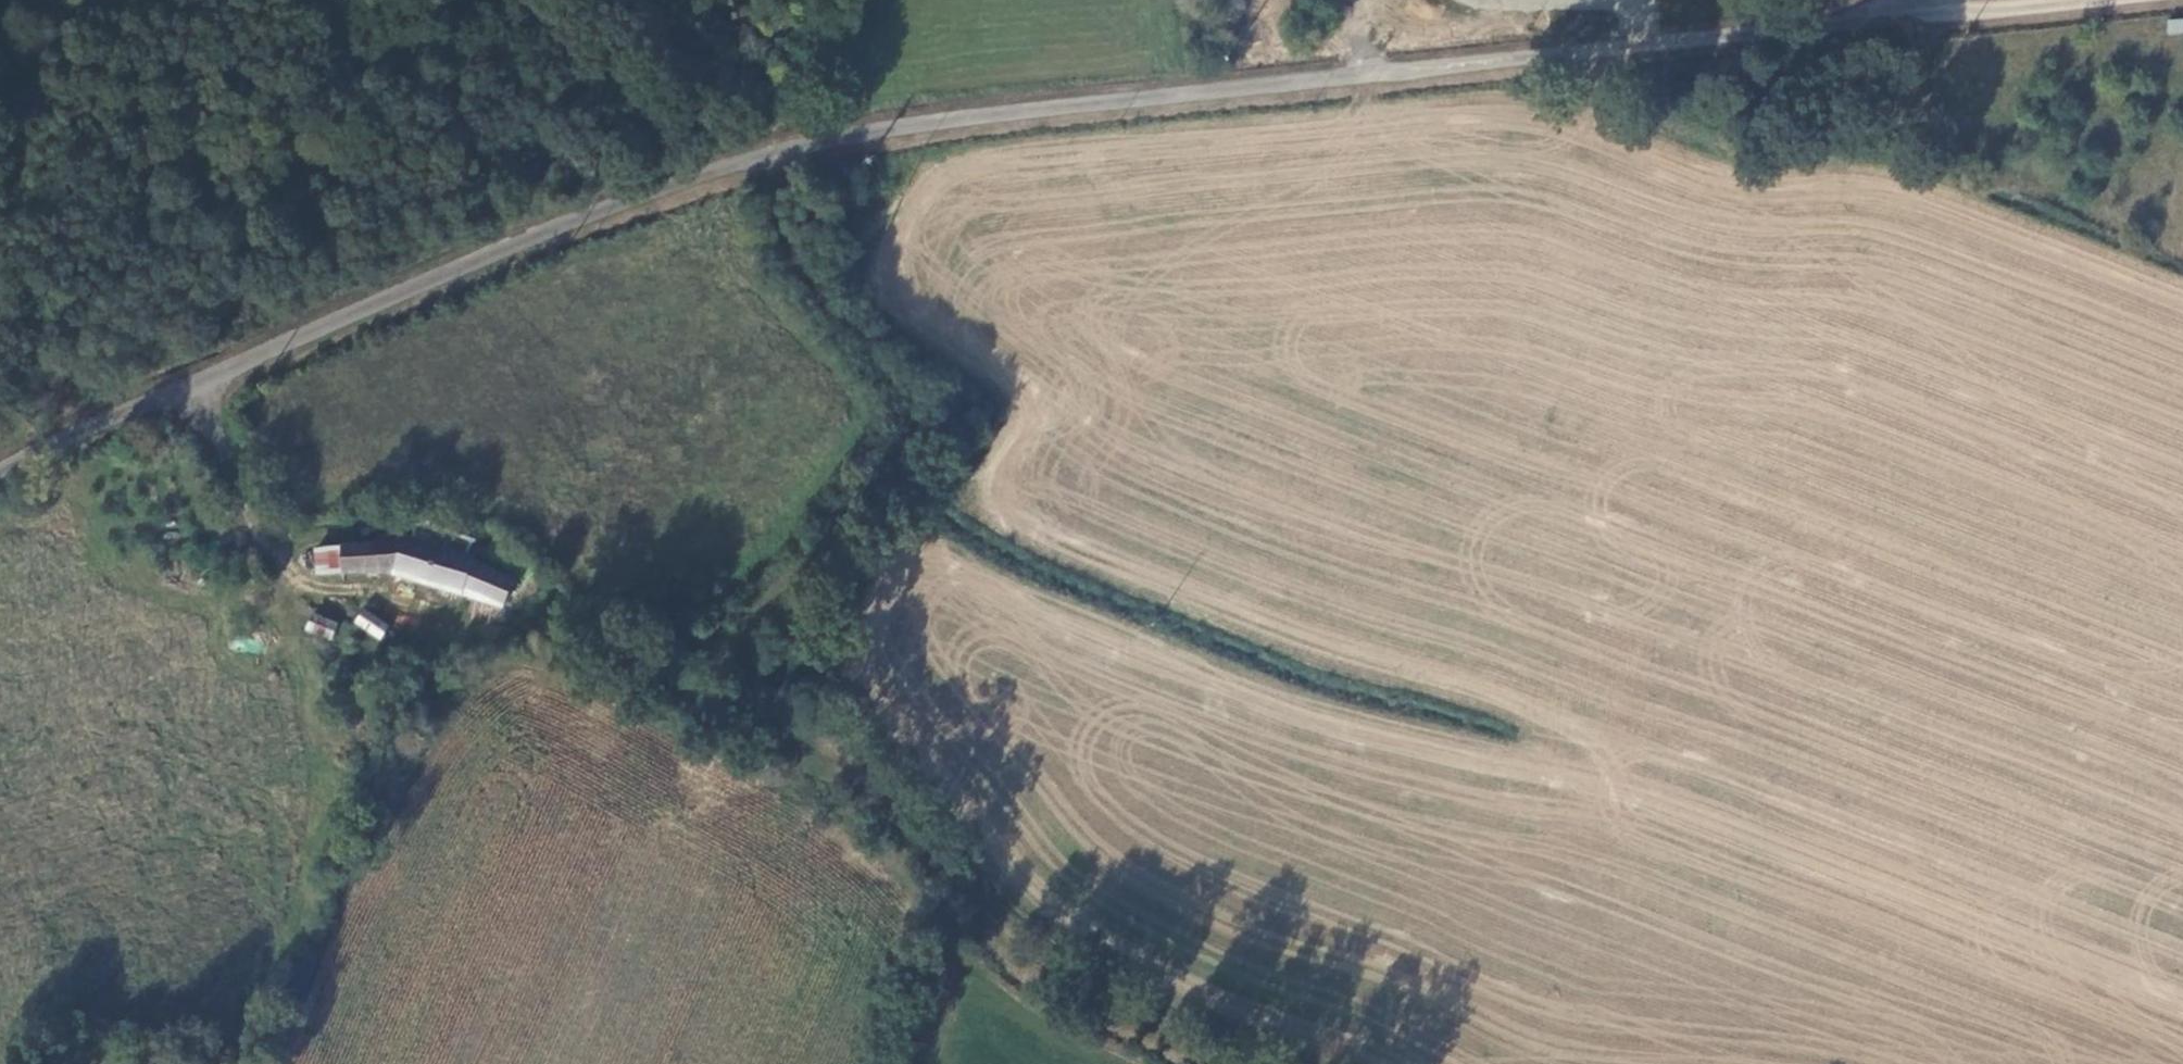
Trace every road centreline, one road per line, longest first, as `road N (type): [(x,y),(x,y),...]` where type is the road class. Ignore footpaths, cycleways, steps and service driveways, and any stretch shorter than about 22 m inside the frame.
road 1 (unclassified): [(0,477),(81,431),(606,212),(753,161),(900,128),(1901,14)]
road 2 (unclassified): [(1901,14),(2090,0)]

